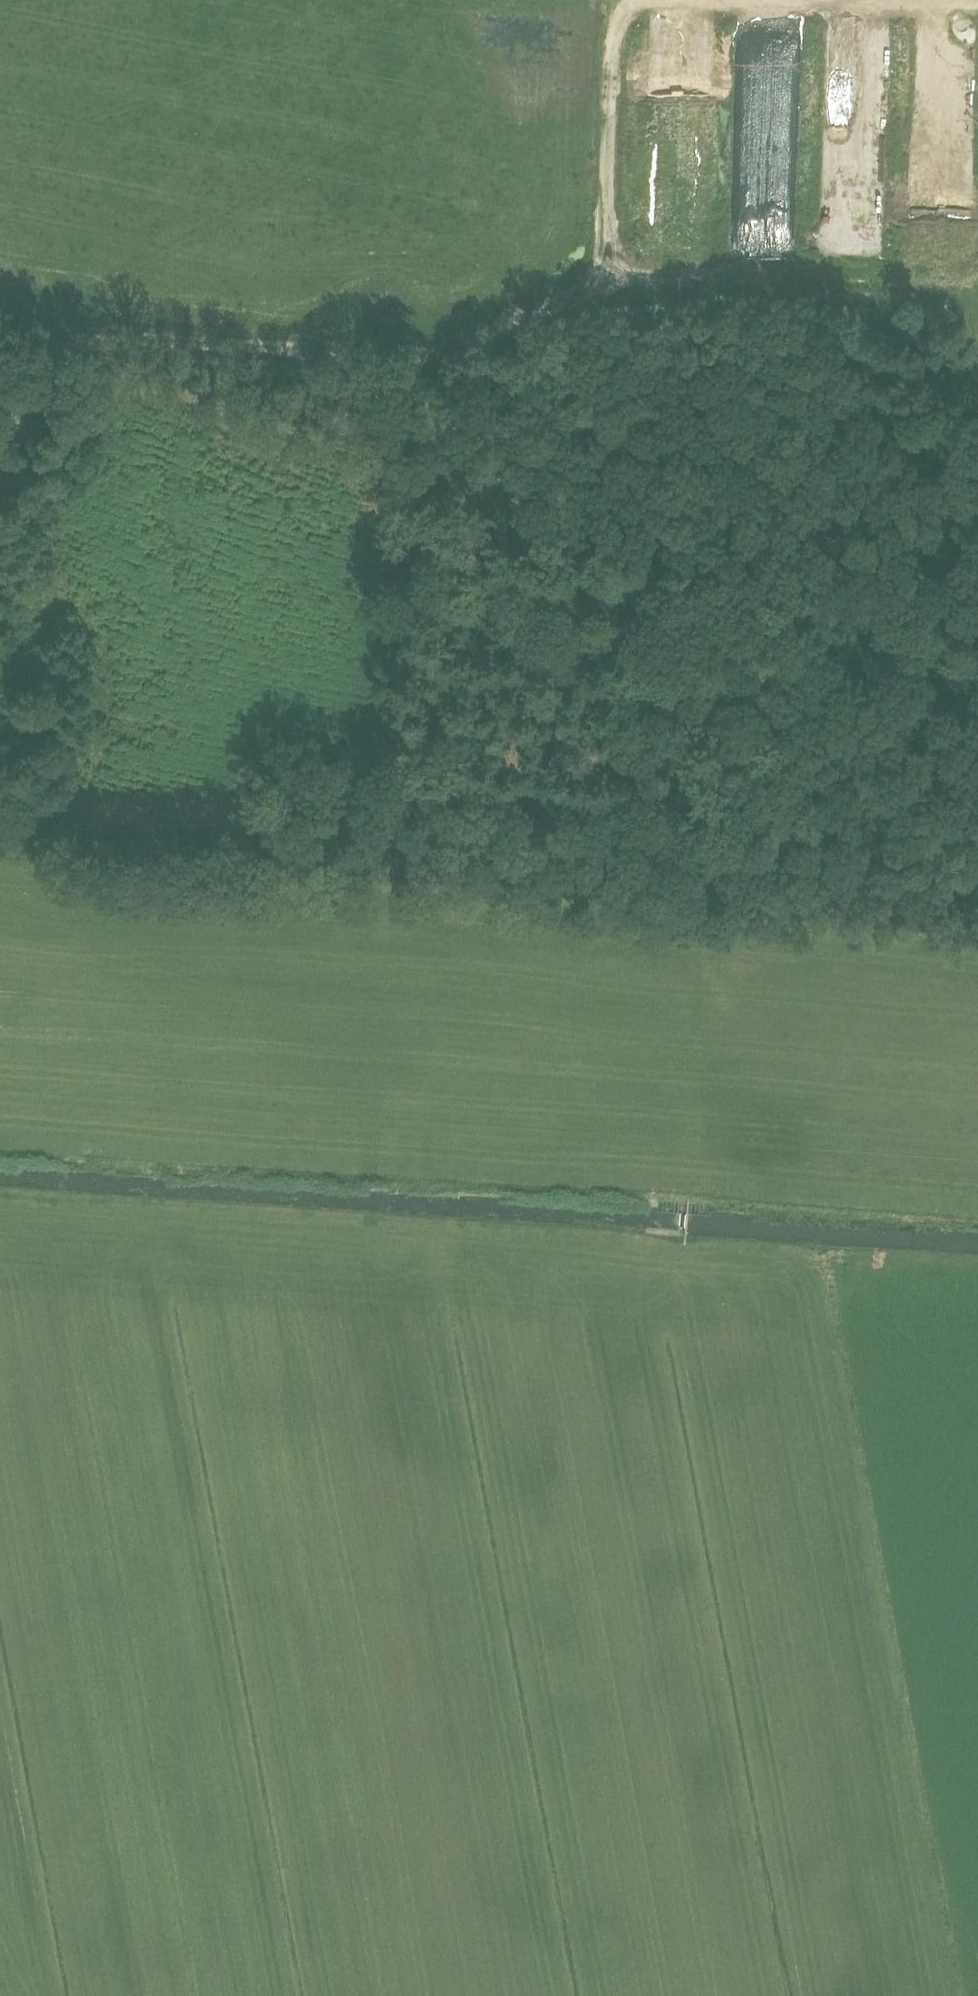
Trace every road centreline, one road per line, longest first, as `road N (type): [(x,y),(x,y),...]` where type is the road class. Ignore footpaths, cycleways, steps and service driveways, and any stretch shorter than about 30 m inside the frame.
road 1 (track): [(0,444),(81,323),(402,346),(503,320),(603,264),(606,93),(623,0)]

